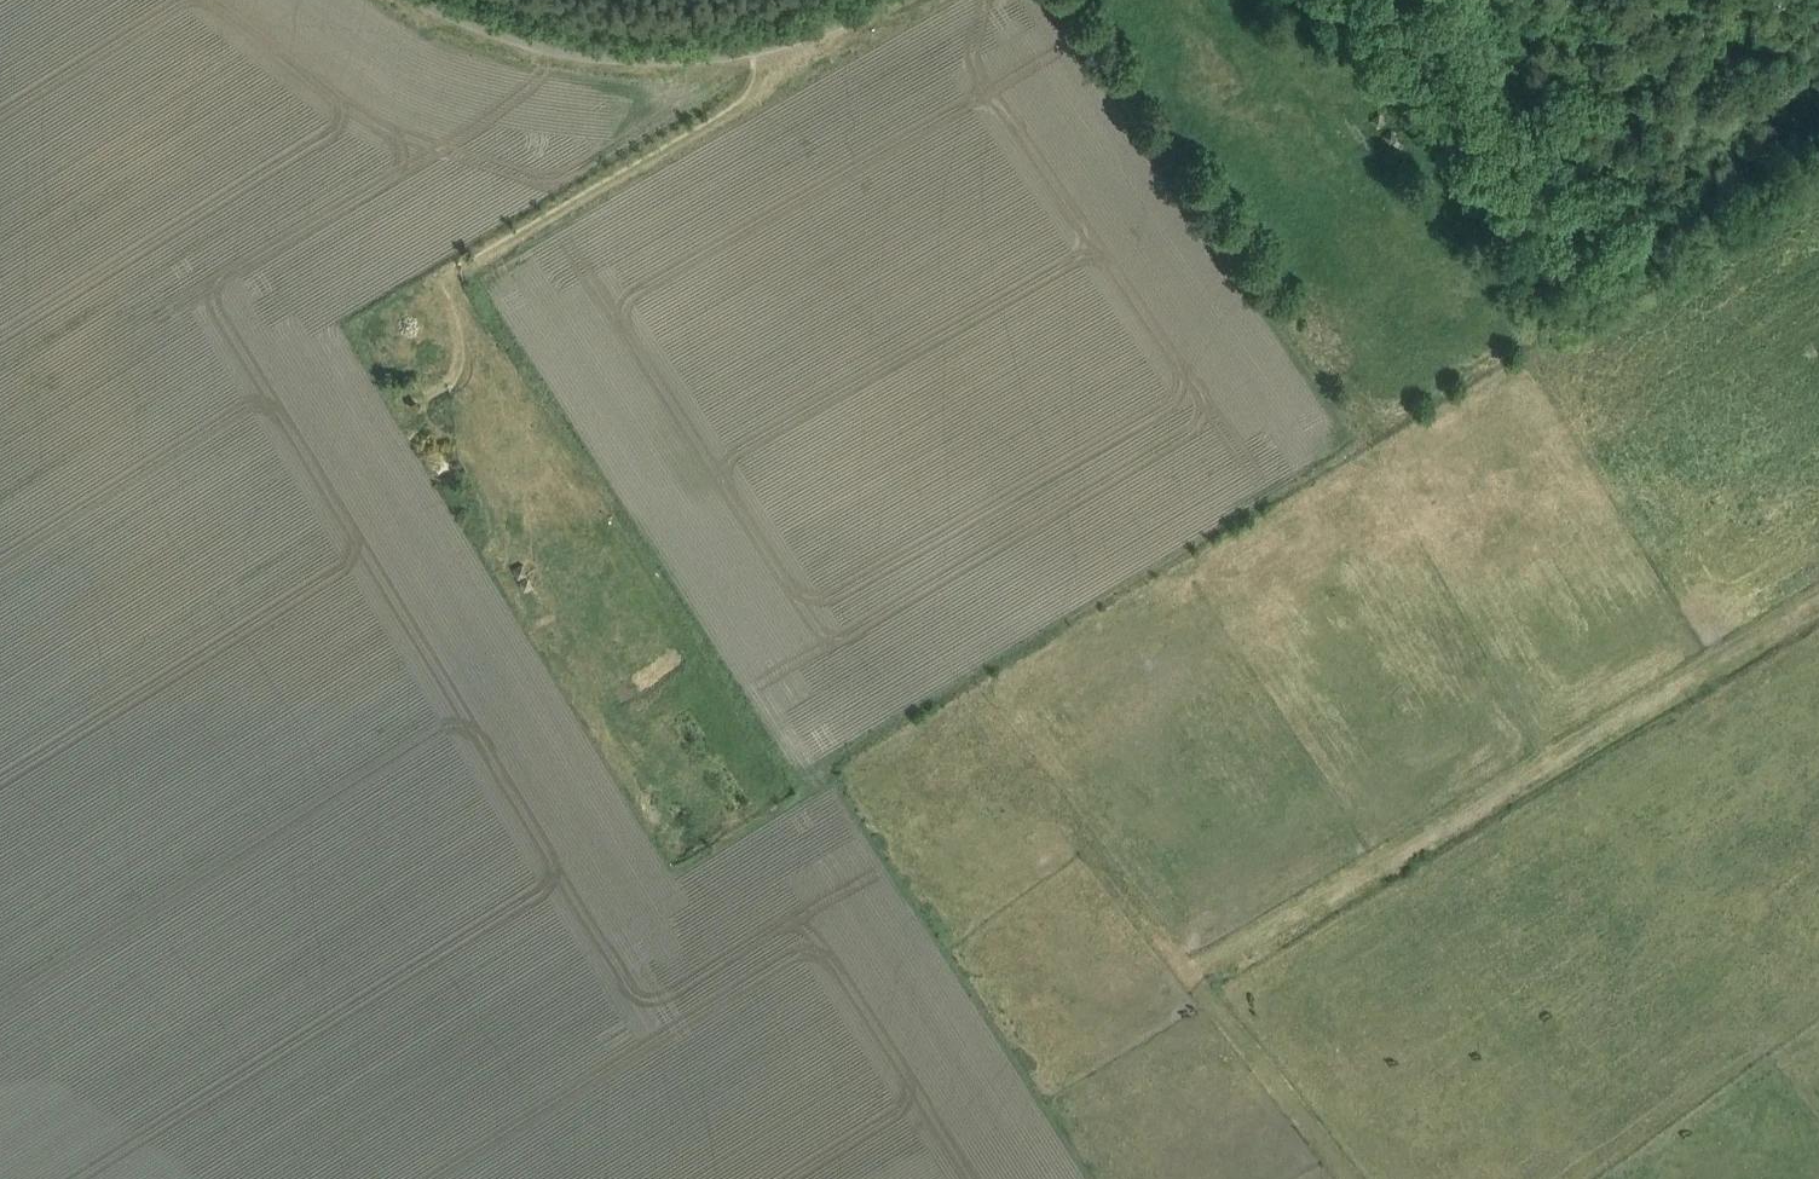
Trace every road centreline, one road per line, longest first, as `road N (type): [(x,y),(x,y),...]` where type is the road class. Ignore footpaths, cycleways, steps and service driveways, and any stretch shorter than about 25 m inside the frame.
road 1 (unclassified): [(896,0),(791,43),(664,61),(514,39),(423,0)]

